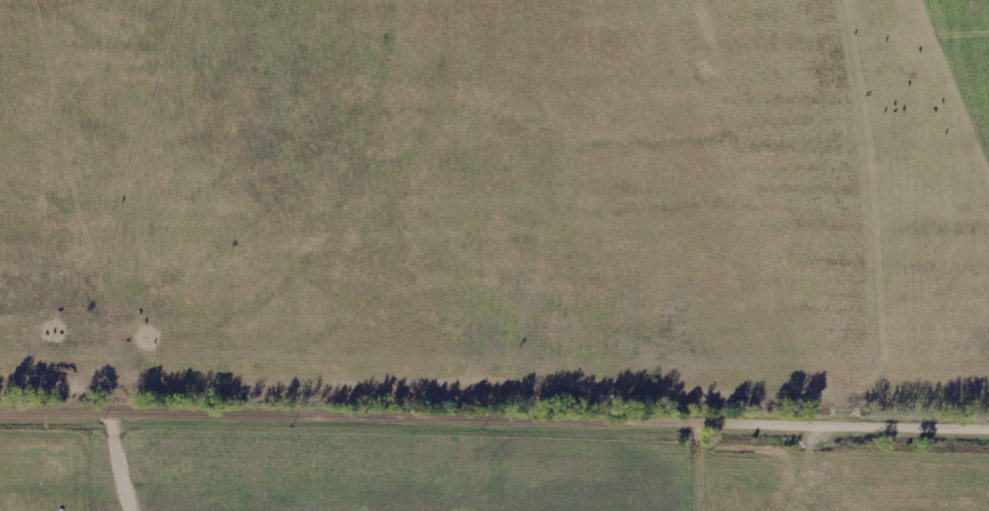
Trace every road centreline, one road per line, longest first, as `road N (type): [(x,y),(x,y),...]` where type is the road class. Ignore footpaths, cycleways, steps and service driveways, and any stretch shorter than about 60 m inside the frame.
road 1 (residential): [(988,435),(0,418)]

